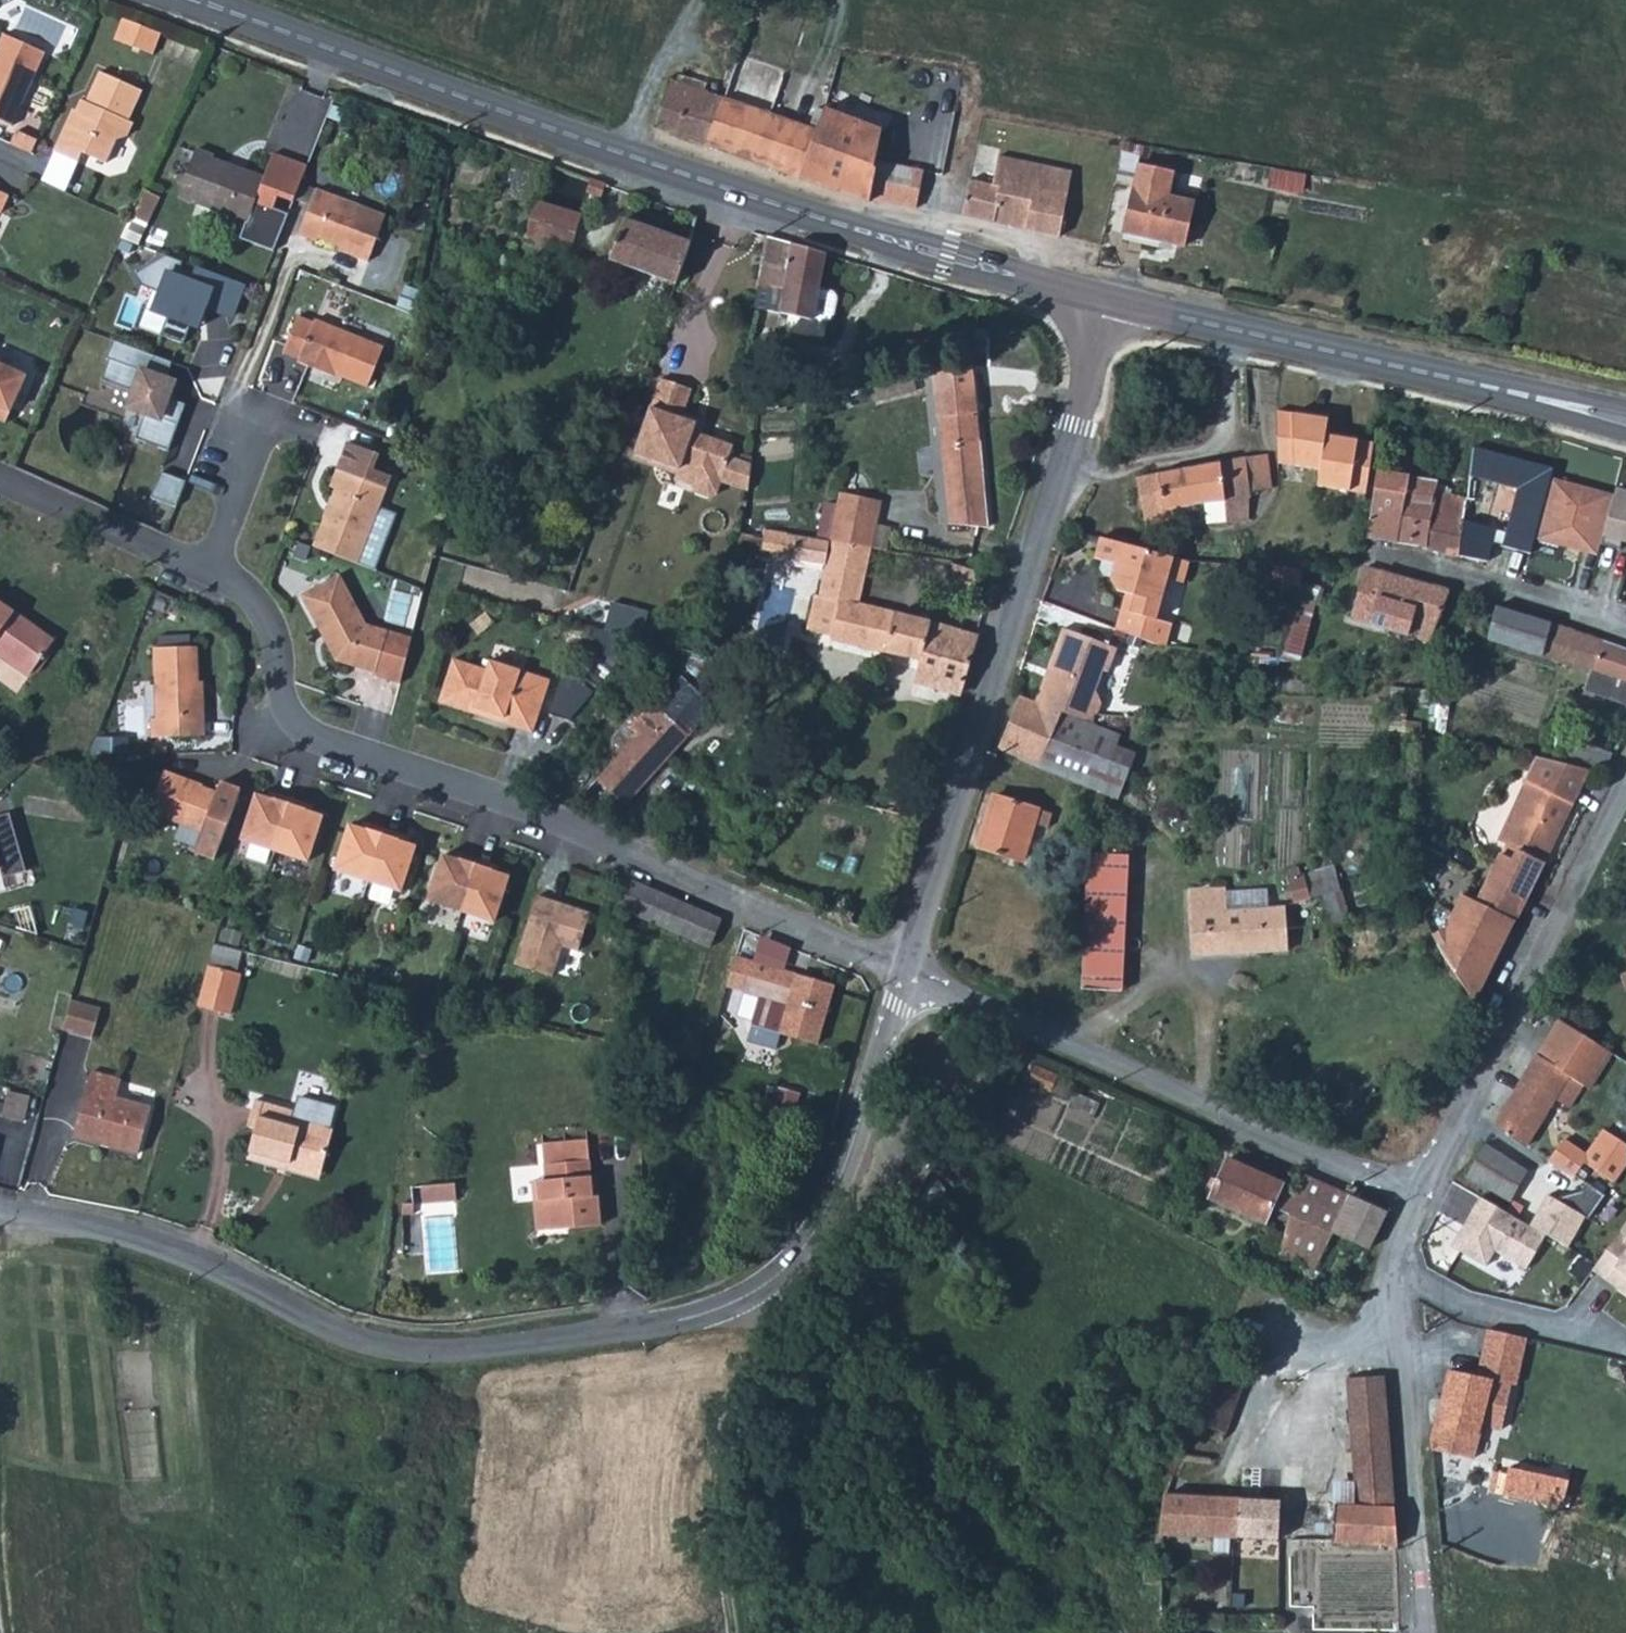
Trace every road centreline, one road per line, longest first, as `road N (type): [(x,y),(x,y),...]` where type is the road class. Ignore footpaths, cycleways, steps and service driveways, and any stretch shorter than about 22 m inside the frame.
road 1 (unclassified): [(0,1214),(129,1240),(217,1272),(335,1337),(385,1349),(426,1355),(507,1348),(690,1321),(727,1309),(791,1263),(820,1217),(904,972)]
road 2 (residential): [(904,972),(556,824),(317,741),(284,708),(275,640),(252,601),(0,478)]
road 3 (unclassified): [(904,972),(1110,301)]
road 4 (residential): [(904,972),(1420,1195)]
road 5 (unclassified): [(1420,1195),(1625,795)]
road 6 (unclassified): [(1427,1632),(1393,1283),(1420,1195)]
road 7 (secondary): [(343,52),(724,188)]
road 8 (secondary): [(1110,301),(1499,389)]
road 9 (secondary): [(724,188),(942,267),(1039,281)]
road 10 (secondary): [(1039,281),(953,244),(724,188)]
road 11 (track): [(725,1632),(716,1312)]
road 12 (residential): [(1625,629),(1410,565)]
road 13 (secondary): [(176,0),(343,52)]
road 14 (secondary): [(1499,389),(1625,432)]
road 15 (secondary): [(343,52),(226,0)]
road 16 (secondary): [(1625,406),(1499,389)]

